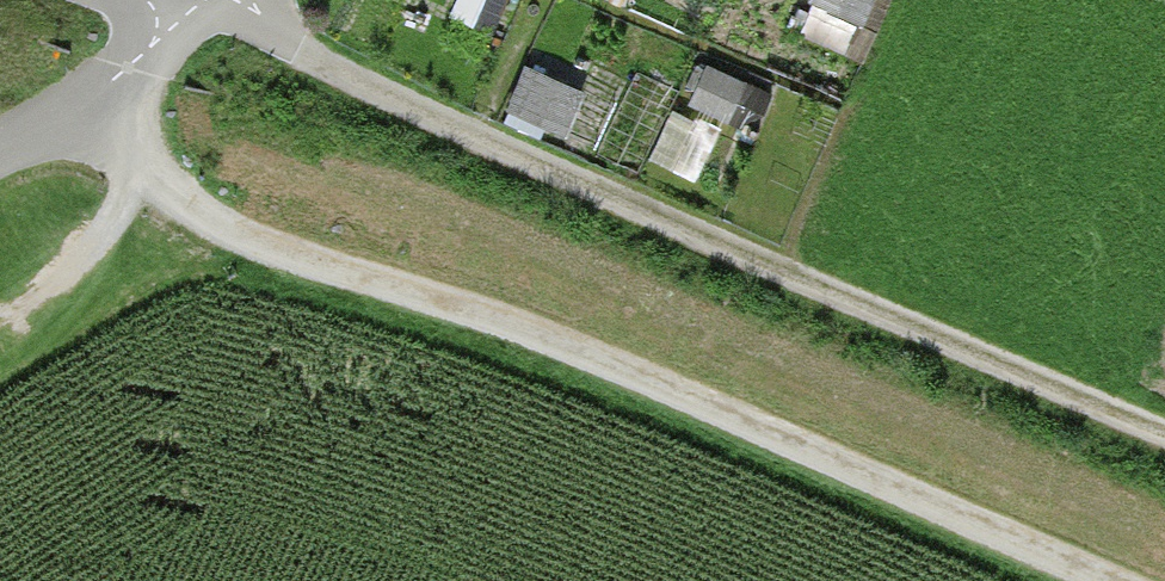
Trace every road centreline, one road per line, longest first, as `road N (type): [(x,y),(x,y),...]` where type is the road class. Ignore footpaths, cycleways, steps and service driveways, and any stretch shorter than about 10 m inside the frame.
road 1 (track): [(80,107),(144,173),(249,244),(577,346),(1100,580)]
road 2 (track): [(1164,437),(797,282),(322,64),(268,19),(223,0)]
road 3 (unclassified): [(199,0),(80,107),(0,151)]

